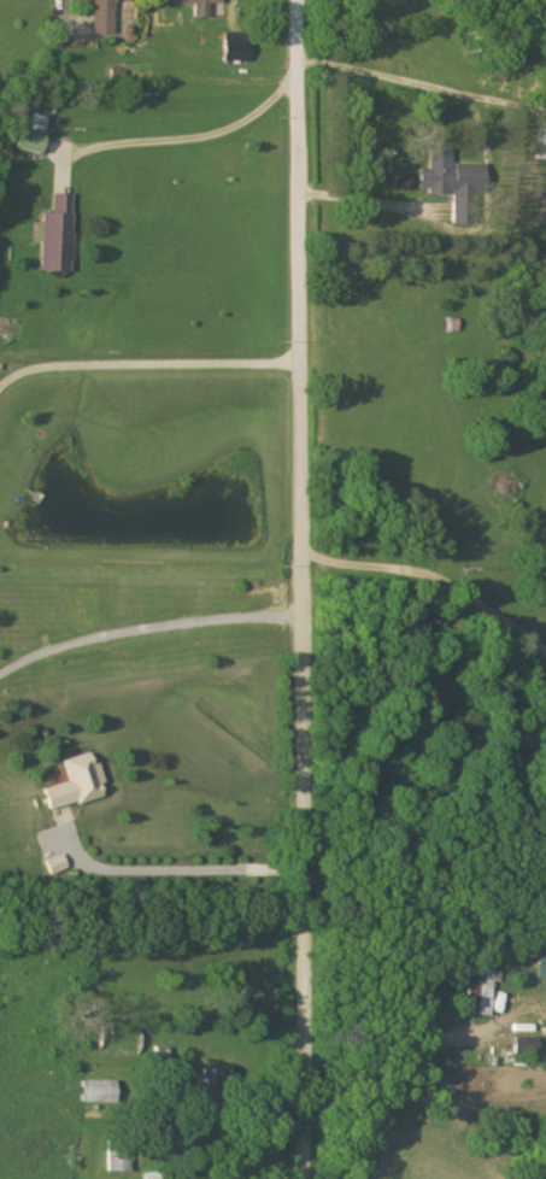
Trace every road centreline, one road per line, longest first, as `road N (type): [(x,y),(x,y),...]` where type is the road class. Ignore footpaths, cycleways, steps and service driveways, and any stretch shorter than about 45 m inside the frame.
road 1 (residential): [(305,1178),(299,0)]

